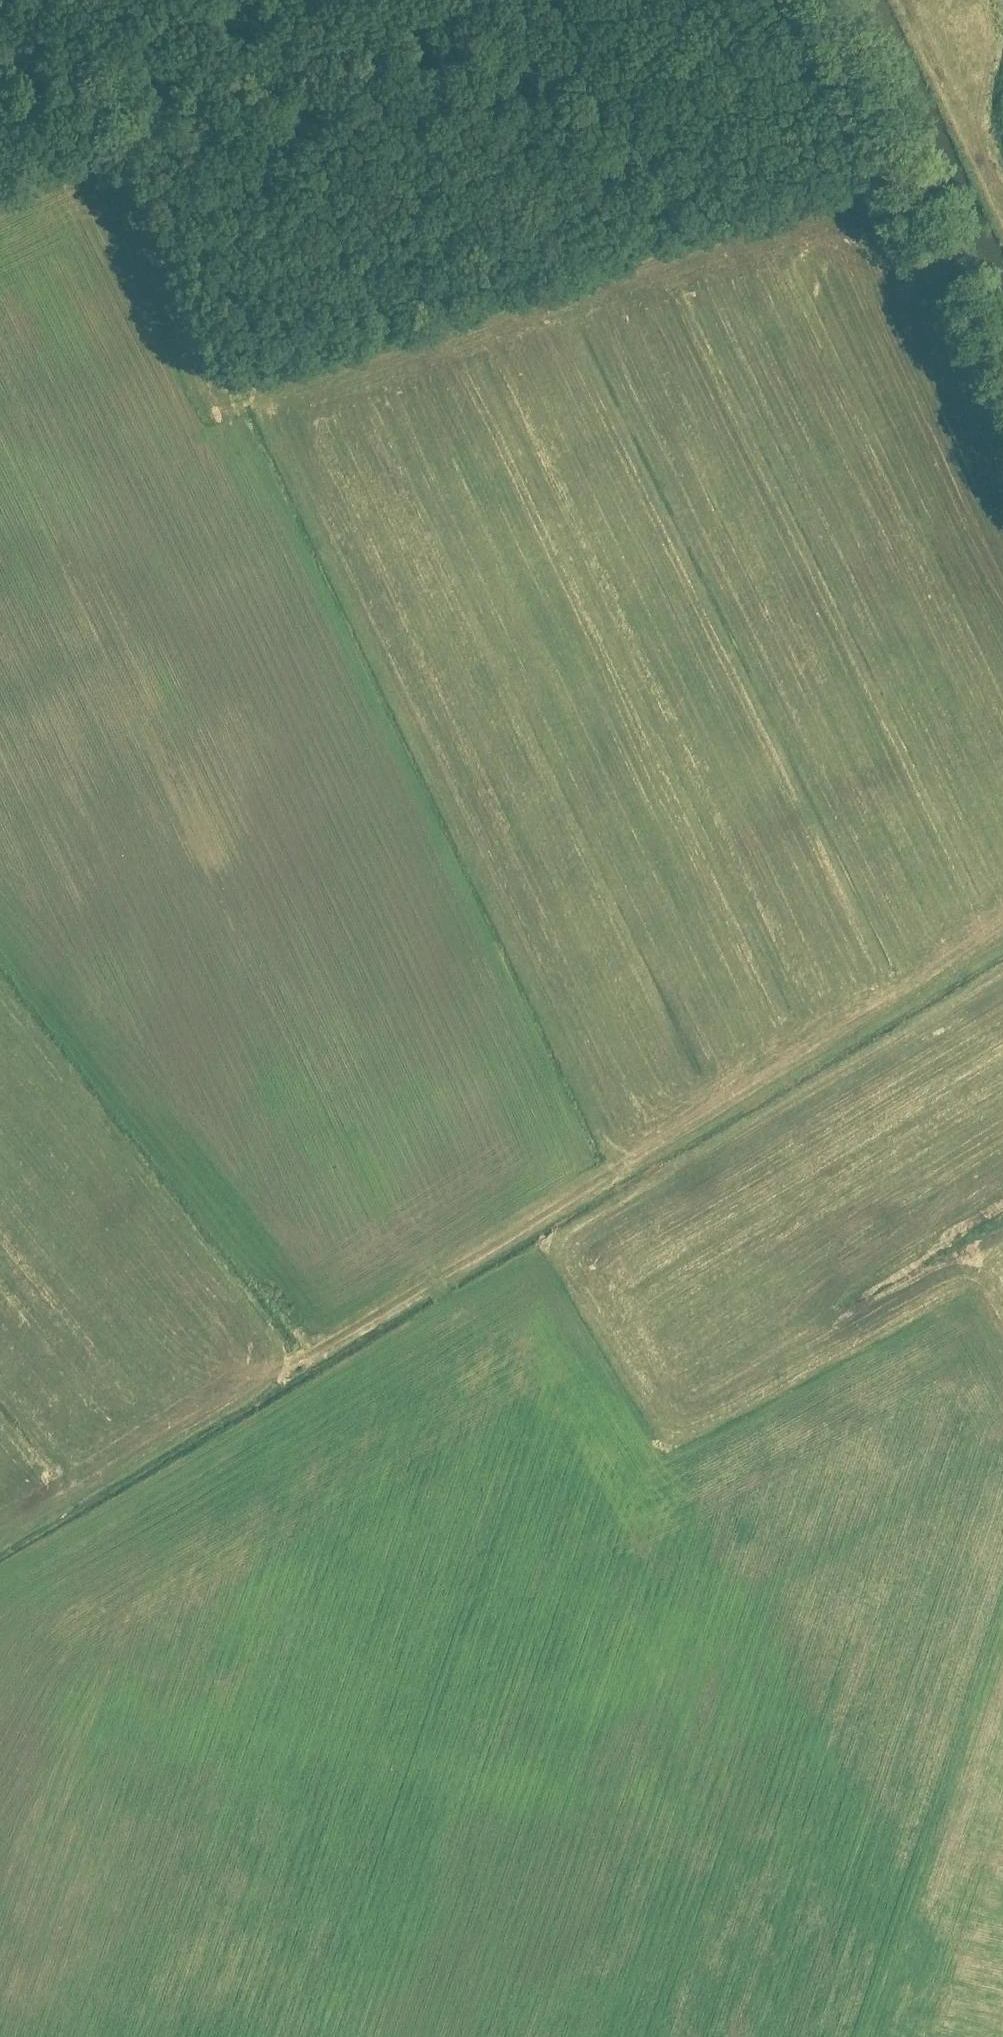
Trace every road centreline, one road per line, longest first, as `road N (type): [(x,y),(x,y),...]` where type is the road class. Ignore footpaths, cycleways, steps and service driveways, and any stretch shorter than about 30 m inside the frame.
road 1 (track): [(810,0),(1002,388)]
road 2 (track): [(0,153),(291,0)]

